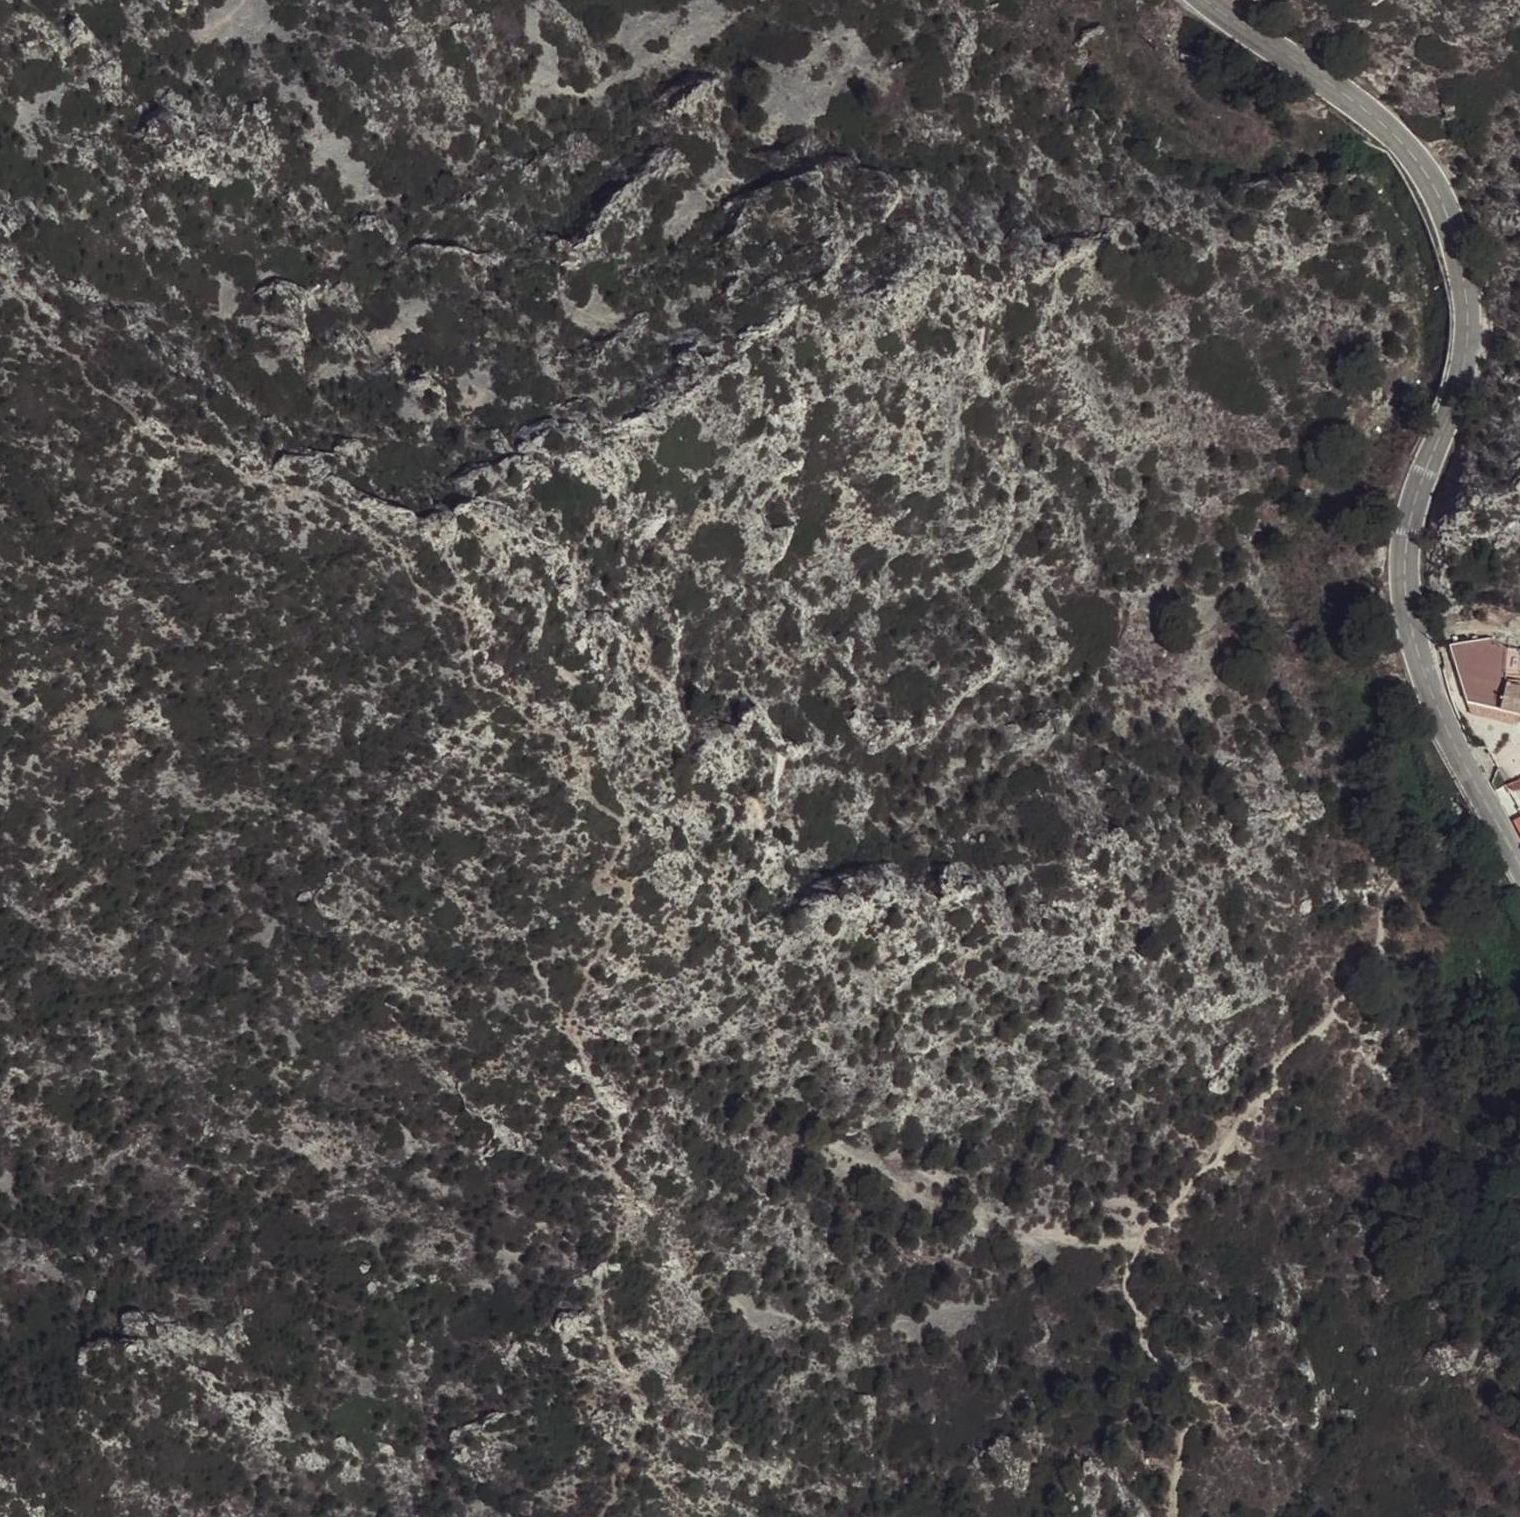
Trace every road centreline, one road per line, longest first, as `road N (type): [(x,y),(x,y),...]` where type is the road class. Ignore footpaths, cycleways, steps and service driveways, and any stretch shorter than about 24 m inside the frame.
road 1 (residential): [(1519,868),(1454,753),(1405,606),(1415,498),(1466,345),(1453,235),(1433,182),(1401,140),(1204,0)]

